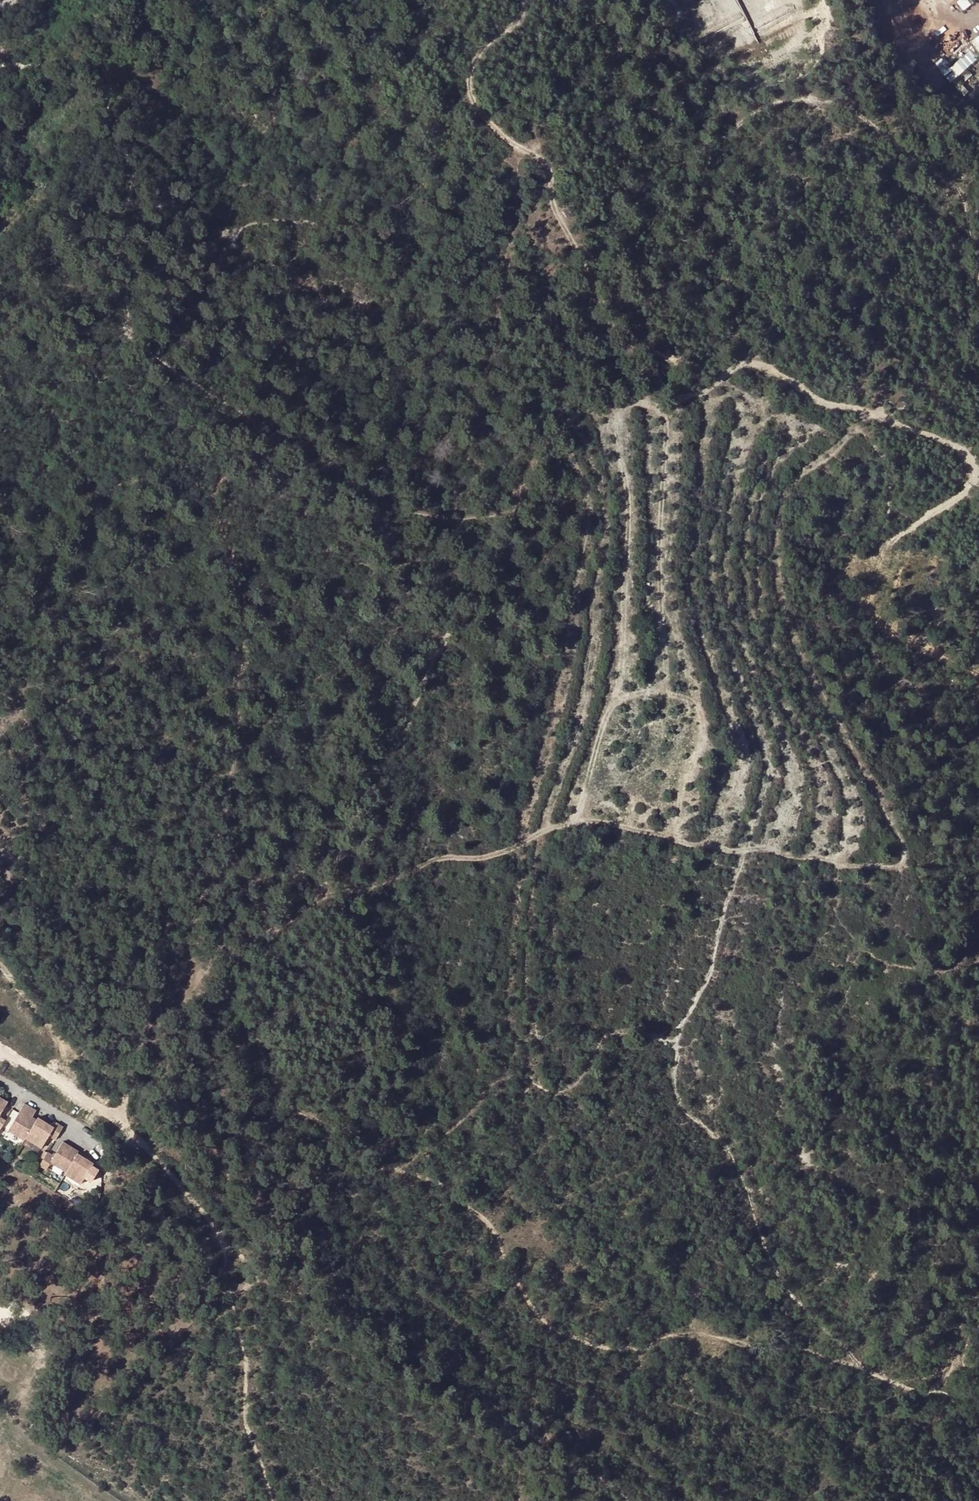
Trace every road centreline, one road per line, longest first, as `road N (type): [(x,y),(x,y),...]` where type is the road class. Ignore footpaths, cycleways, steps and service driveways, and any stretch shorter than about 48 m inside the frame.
road 1 (track): [(272,1500),(244,1425),(246,1371),(233,1299),(264,1265),(263,1248),(209,1149),(173,1102),(149,1045),(160,1000),(194,953),(225,836),(242,720),(244,582),(217,514),(232,482),(253,471),(300,466),(365,482),(422,468),(441,451),(490,362)]

